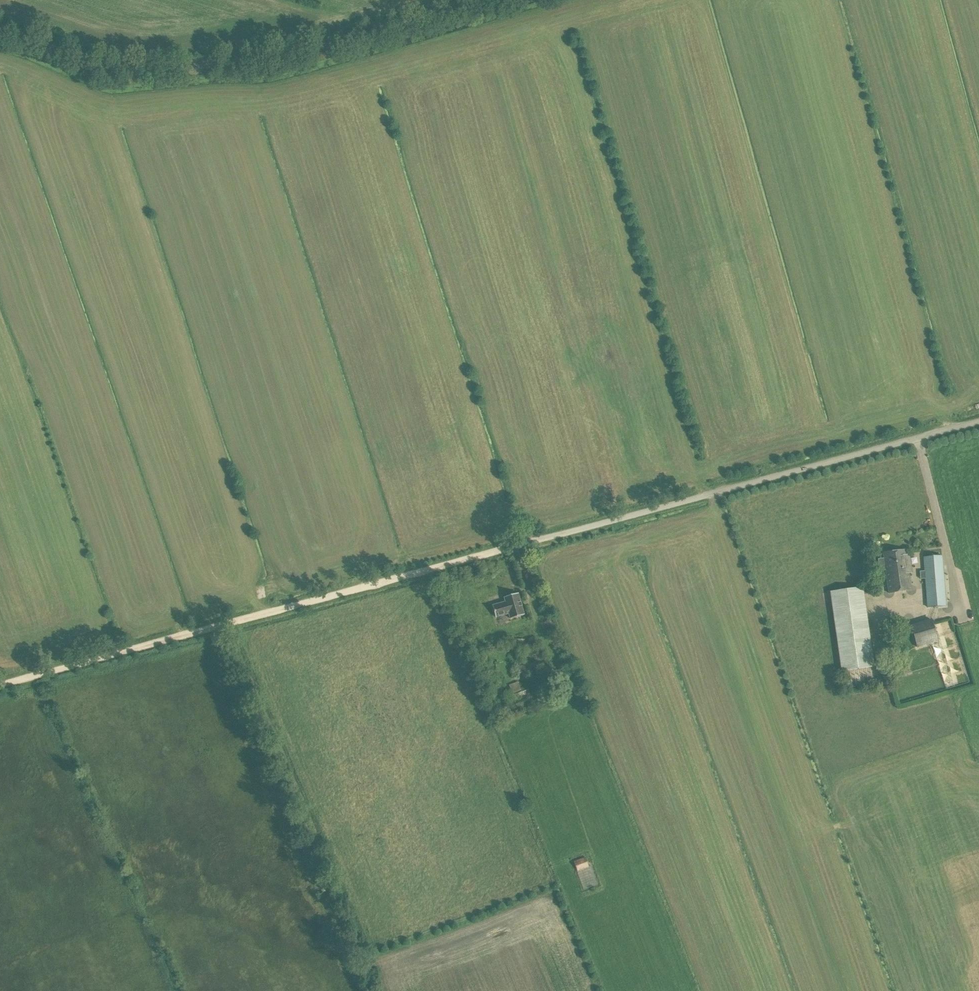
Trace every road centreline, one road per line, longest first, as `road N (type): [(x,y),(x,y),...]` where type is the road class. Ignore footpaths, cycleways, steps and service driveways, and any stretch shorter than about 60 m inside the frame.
road 1 (unclassified): [(978,420),(0,684)]

